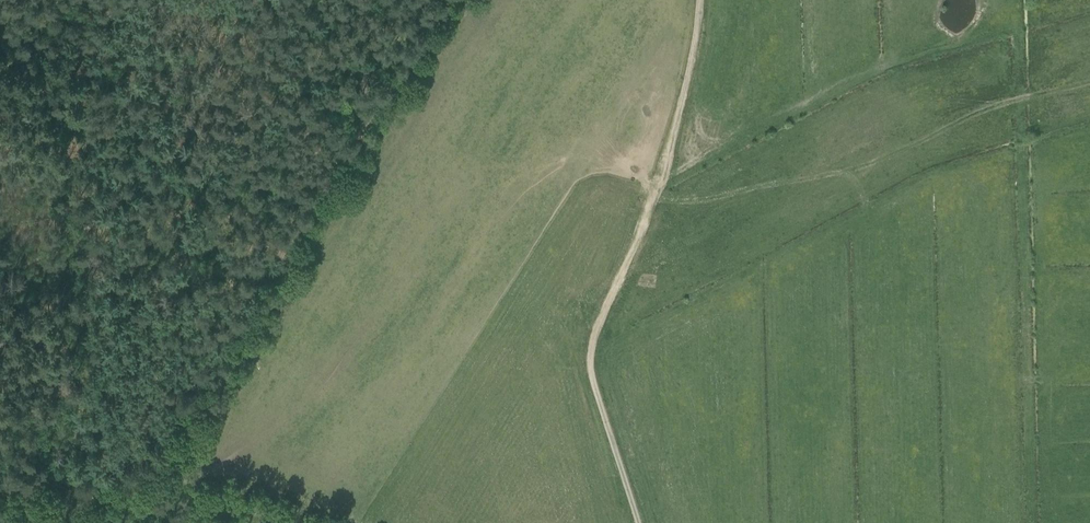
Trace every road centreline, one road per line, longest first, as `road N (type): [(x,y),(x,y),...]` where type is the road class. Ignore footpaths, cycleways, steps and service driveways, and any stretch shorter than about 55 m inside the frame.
road 1 (track): [(449,0),(208,373),(161,429),(101,470),(0,488)]
road 2 (track): [(642,522),(589,350),(634,256),(689,79),(700,0)]

